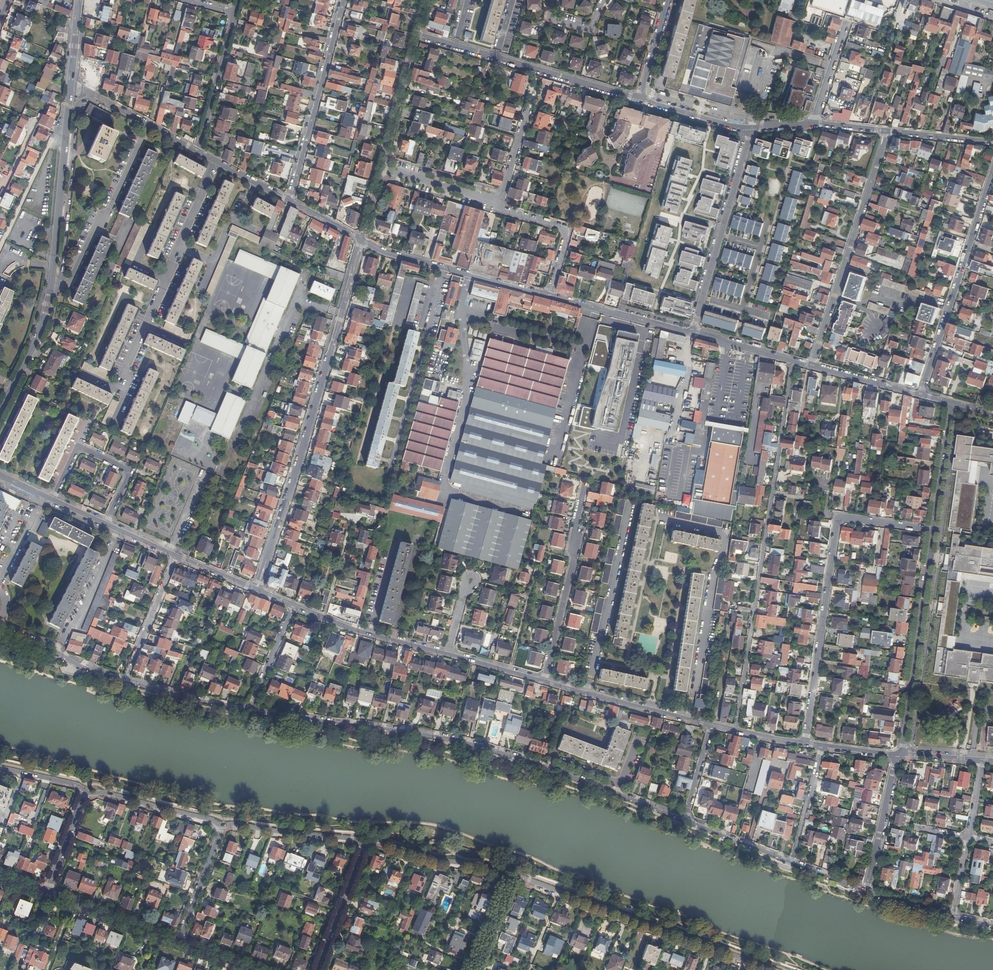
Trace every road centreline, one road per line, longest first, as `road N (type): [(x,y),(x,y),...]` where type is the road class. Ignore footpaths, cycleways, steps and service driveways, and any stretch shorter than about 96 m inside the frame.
road 1 (residential): [(249,710),(453,742),(686,817)]
road 2 (residential): [(736,731),(793,361)]
road 3 (residential): [(257,589),(362,239)]
road 4 (secondary): [(70,87),(46,313),(0,413)]
road 5 (residential): [(805,743),(837,522),(932,529)]
road 6 (residential): [(774,969),(508,877)]
road 7 (residential): [(381,167),(567,230),(550,297)]
road 8 (residential): [(812,365),(887,130)]
road 9 (residential): [(640,99),(417,34)]
road 10 (residential): [(992,174),(920,394)]
road 11 (residential): [(932,529),(900,754)]
road 12 (residential): [(693,331),(751,127)]
road 13 (residential): [(289,200),(344,0)]
road 14 (residential): [(584,483),(543,682)]
road 15 (residential): [(362,239),(384,253),(550,297)]
road 16 (residential): [(686,817),(867,892)]
road 17 (residential): [(712,726),(543,682)]
road 18 (residential): [(106,524),(128,472),(84,449),(74,452),(51,499)]
road 19 (residential): [(508,877),(493,868),(364,842)]
road 20 (residential): [(550,297),(693,331)]
road 21 (residential): [(364,842),(220,826)]
road 22 (residential): [(234,13),(196,151)]
road 23 (residential): [(900,754),(867,892)]
road 24 (residential): [(70,87),(196,151)]
road 25 (residential): [(47,893),(179,943)]
road 26 (residential): [(220,826),(85,792)]
road 27 (residential): [(417,34),(381,167)]
road 28 (residential): [(364,842),(317,969)]
road 29 (residential): [(124,681),(176,556)]
road 30 (residential): [(0,630),(124,681)]
road 31 (residential): [(124,681),(249,710)]
road 32 (residential): [(951,403),(932,529)]
road 33 (residential): [(220,826),(179,943)]

